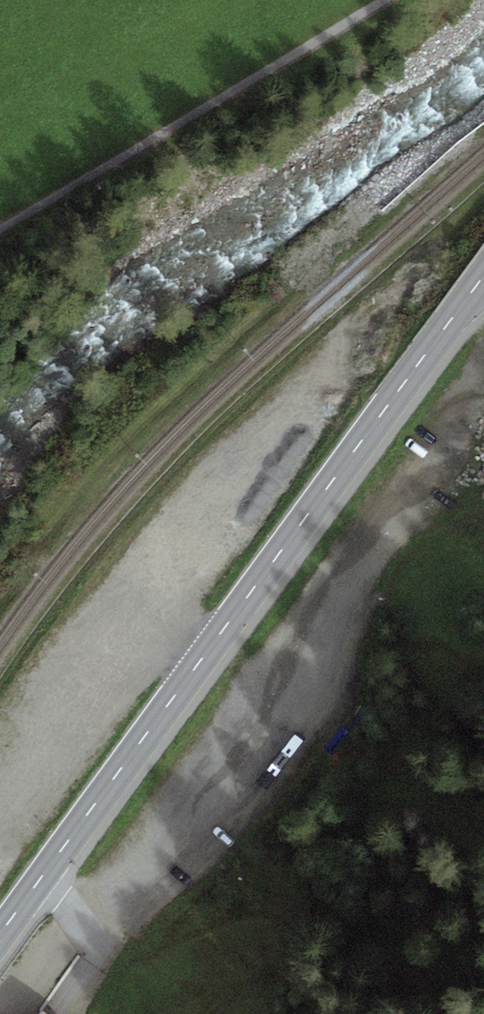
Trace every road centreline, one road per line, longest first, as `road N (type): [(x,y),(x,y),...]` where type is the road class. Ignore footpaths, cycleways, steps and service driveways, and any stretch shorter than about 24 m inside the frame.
road 1 (secondary): [(483,284),(0,940)]
road 2 (track): [(392,0),(0,218)]
road 3 (track): [(224,638),(145,579),(86,618),(0,783)]

